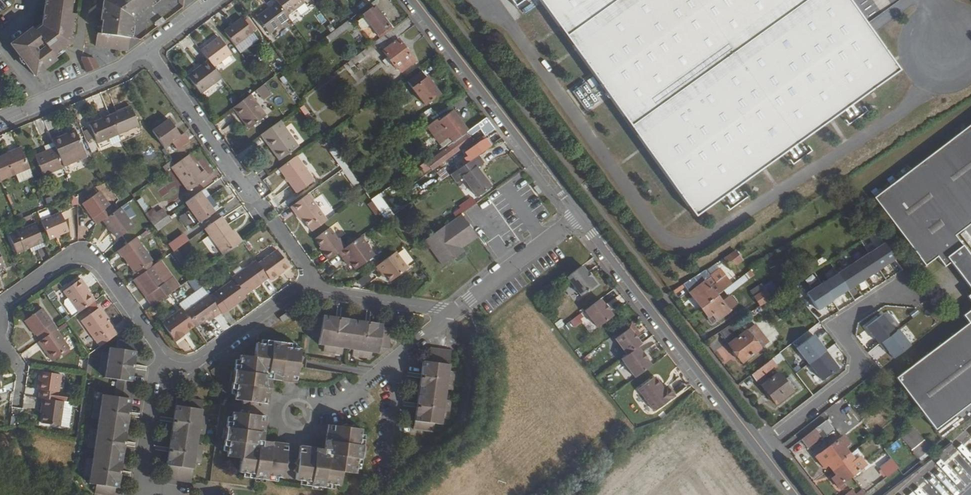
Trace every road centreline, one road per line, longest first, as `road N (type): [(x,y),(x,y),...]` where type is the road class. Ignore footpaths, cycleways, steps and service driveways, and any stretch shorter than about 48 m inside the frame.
road 1 (track): [(511,27),(664,235),(687,243),(913,106),(934,82)]
road 2 (tertiary): [(764,452),(581,214)]
road 3 (residential): [(151,48),(323,290)]
road 4 (tertiary): [(581,214),(416,0)]
road 5 (residential): [(764,452),(857,375),(845,321),(902,283)]
road 6 (residential): [(170,360),(88,252),(0,303)]
road 7 (residential): [(323,290),(299,291),(199,360),(170,360)]
road 8 (residential): [(175,494),(139,488),(153,390),(170,360)]
road 9 (residential): [(320,408),(353,394),(455,312)]
road 10 (residential): [(455,312),(581,214)]
road 11 (residential): [(322,416),(305,440),(289,440),(274,422),(287,396),(302,394),(320,408)]
road 12 (residential): [(455,312),(323,290)]

